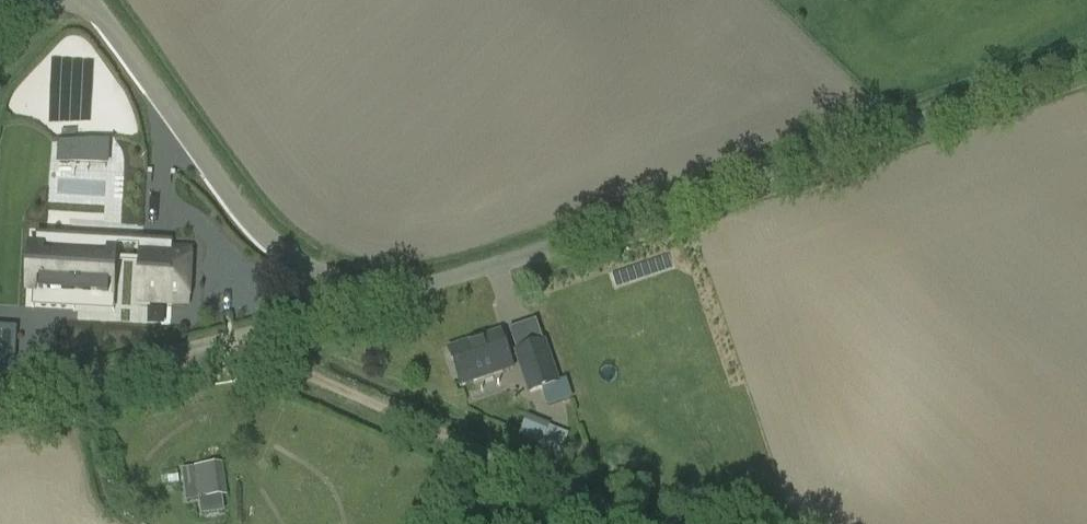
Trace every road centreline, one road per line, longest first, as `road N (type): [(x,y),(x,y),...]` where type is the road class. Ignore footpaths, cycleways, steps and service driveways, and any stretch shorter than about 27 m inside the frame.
road 1 (unclassified): [(311,269),(377,288),(452,277),(1086,61)]
road 2 (track): [(250,334),(289,363),(660,523)]
road 3 (unclassified): [(311,269),(266,235),(83,0)]
road 4 (unclassified): [(0,395),(279,324),(295,309),(311,269)]

